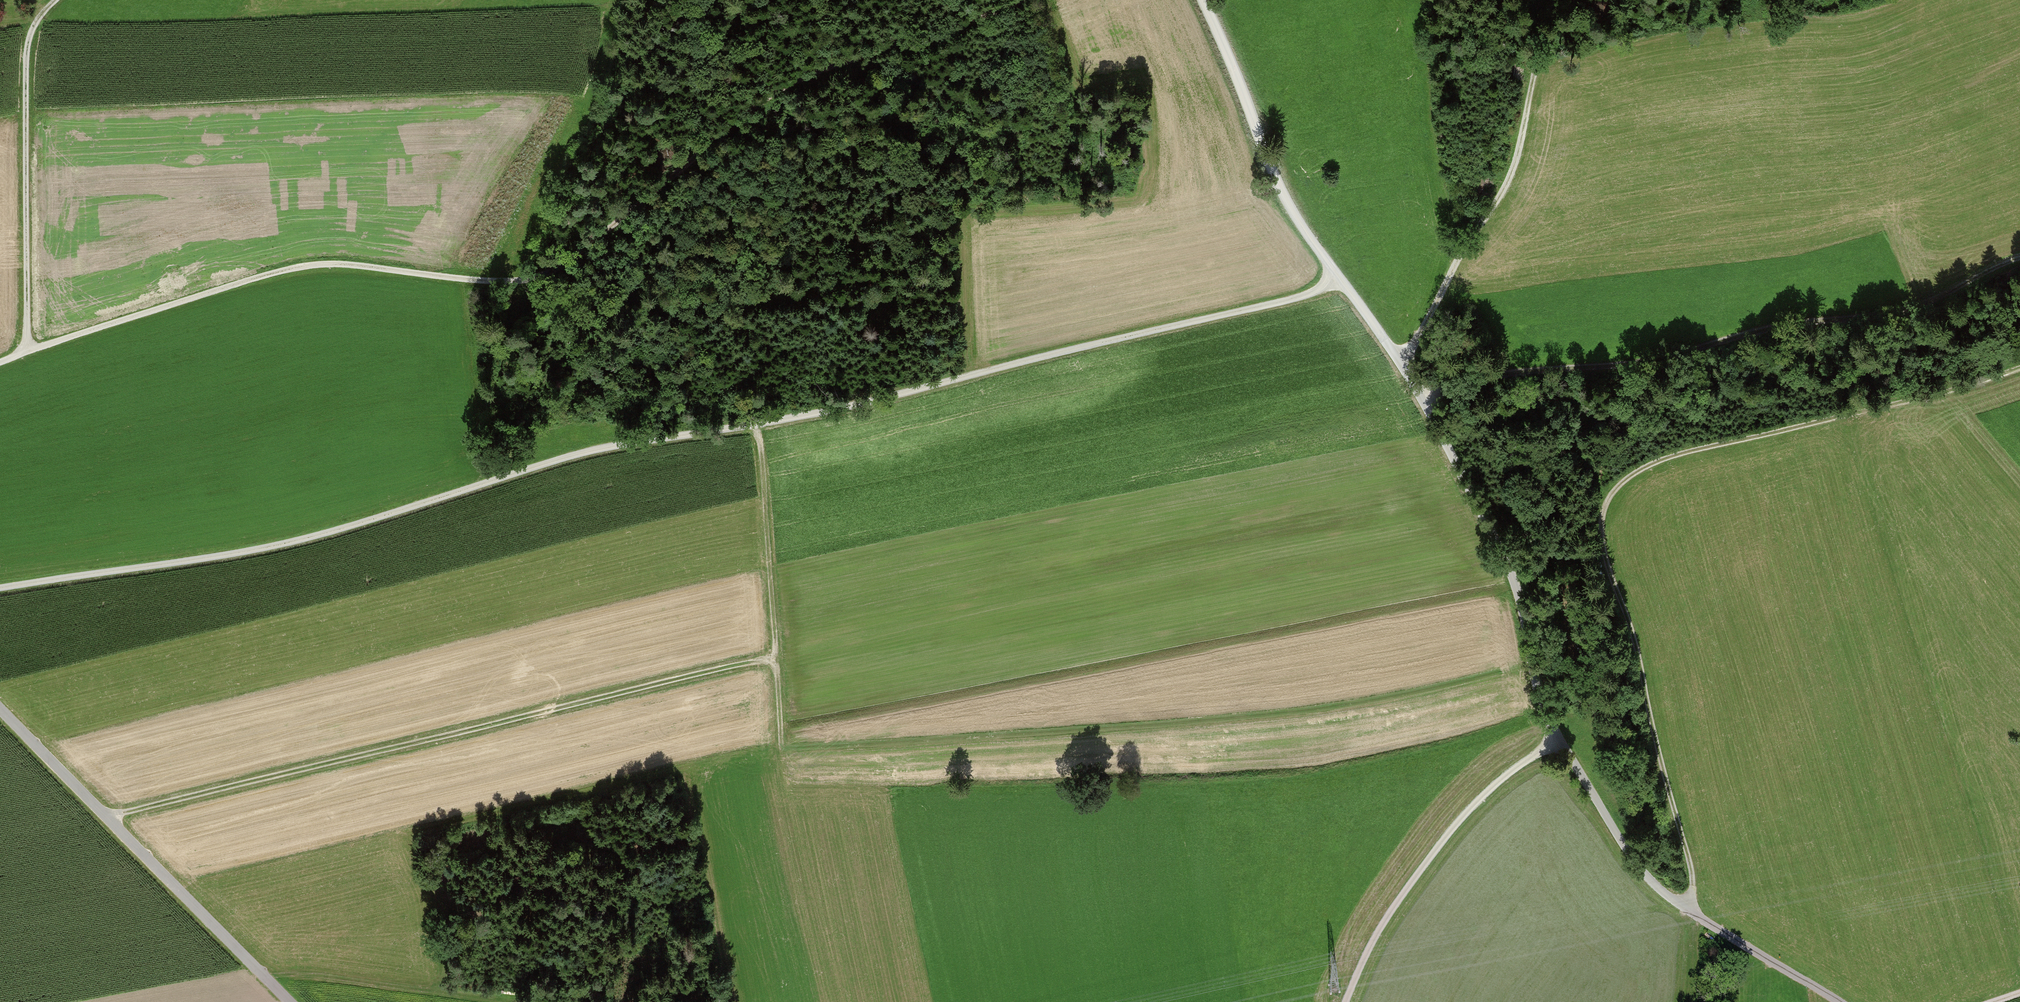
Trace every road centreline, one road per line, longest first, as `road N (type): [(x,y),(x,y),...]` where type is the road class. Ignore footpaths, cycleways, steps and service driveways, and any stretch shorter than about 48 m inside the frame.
road 1 (track): [(0,590),(308,542),(594,452),(887,400),(1304,296),(1337,276)]
road 2 (track): [(29,352),(307,264),(476,280),(553,275),(659,196),(782,87),(1024,0)]
road 3 (track): [(1687,909),(1692,871),(1607,564),(1601,522),(1614,492),(1647,466),(2019,370)]
road 4 (unclassified): [(1403,363),(1507,558),(1558,740),(1618,836),(1667,896),(1837,1001)]
road 5 (track): [(1203,0),(1298,223),(1403,363),(1526,147),(1538,65)]
road 6 (track): [(108,818),(775,658)]
road 7 (track): [(1413,383),(1500,362),(1615,359),(1824,314),(1950,281),(1987,248),(2019,236)]
road 8 (unclassified): [(293,1001),(0,711)]
road 9 (track): [(56,0),(29,32),(29,352),(0,363)]
road 10 (track): [(1352,1001),(1386,919),(1482,795),(1558,740)]
road 11 (track): [(758,425),(780,762)]

